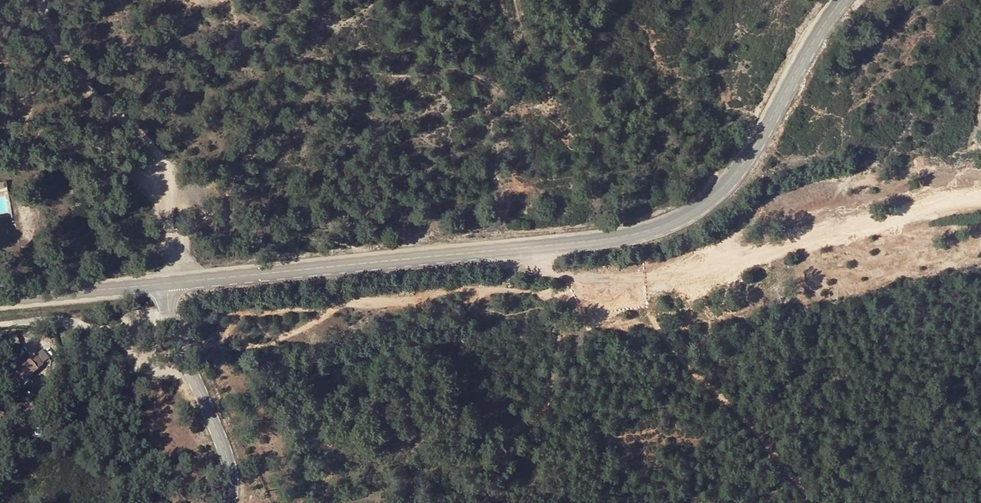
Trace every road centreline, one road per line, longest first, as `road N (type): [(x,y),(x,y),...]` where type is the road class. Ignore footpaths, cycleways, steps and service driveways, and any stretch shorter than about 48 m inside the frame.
road 1 (secondary): [(842,0),(724,188),(661,227),(168,283)]
road 2 (track): [(598,284),(650,279),(980,198)]
road 3 (track): [(182,282),(162,158),(84,84),(53,38),(41,0)]
road 4 (track): [(812,502),(663,335),(648,310),(650,279)]
road 5 (tertiary): [(228,502),(229,464),(175,329),(168,283)]
road 6 (track): [(175,329),(0,323)]
road 7 (secondary): [(168,283),(0,300)]

